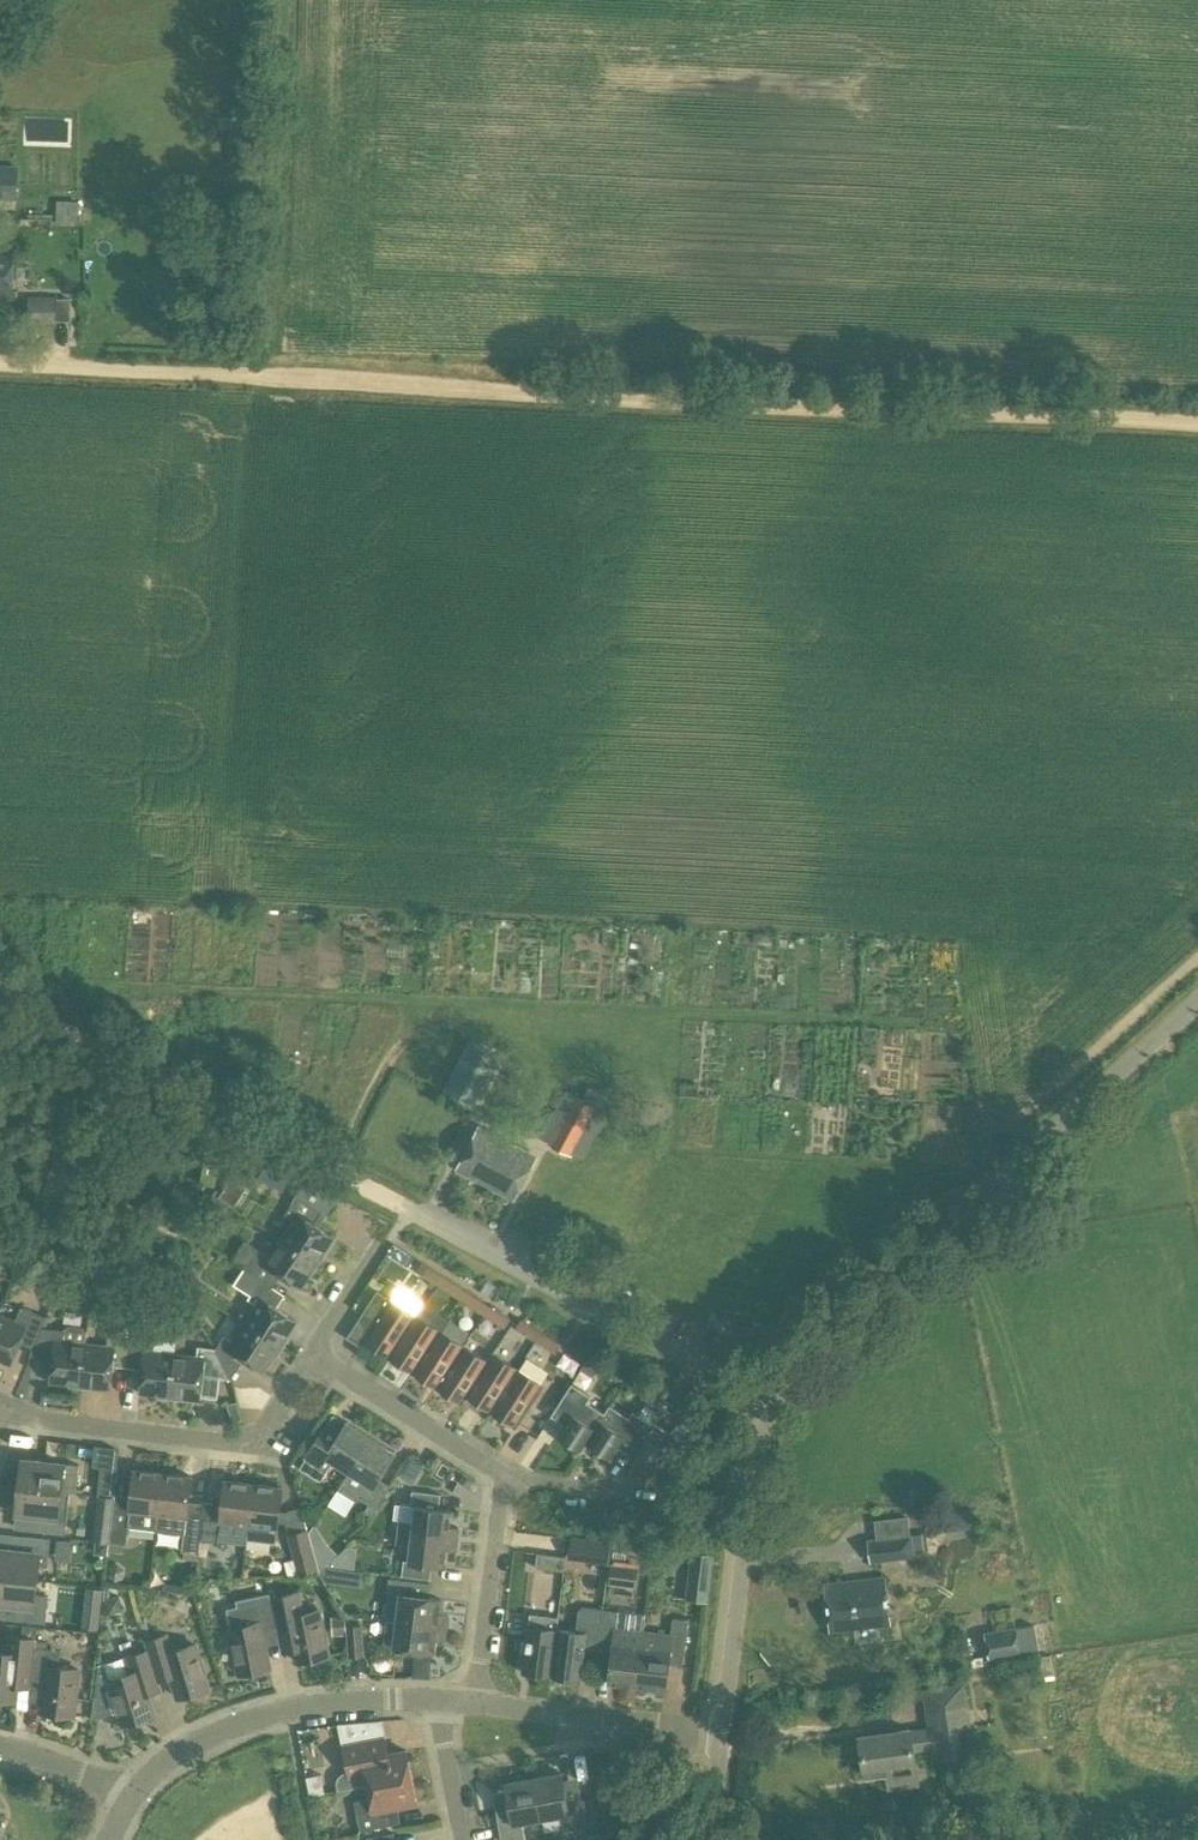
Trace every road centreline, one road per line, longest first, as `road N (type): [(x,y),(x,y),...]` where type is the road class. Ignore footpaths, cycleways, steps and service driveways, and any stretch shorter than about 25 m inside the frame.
road 1 (track): [(0,360),(1197,417)]
road 2 (track): [(0,992),(766,1403)]
road 3 (residential): [(725,1741),(752,1457),(766,1403),(823,1334),(990,1196)]
road 4 (residential): [(0,1419),(236,1445),(271,1427),(313,1360)]
road 5 (residential): [(438,1704),(313,1705),(256,1720),(161,1767),(132,1799)]
road 6 (unclassified): [(990,1196),(1197,1012)]
road 7 (residential): [(725,1741),(478,1705)]
road 8 (residential): [(478,1705),(506,1478)]
road 9 (residential): [(506,1478),(313,1360)]
road 10 (residential): [(132,1799),(67,1768),(0,1750)]
road 11 (residential): [(466,1839),(438,1704)]
road 12 (residential): [(637,1494),(506,1478)]

